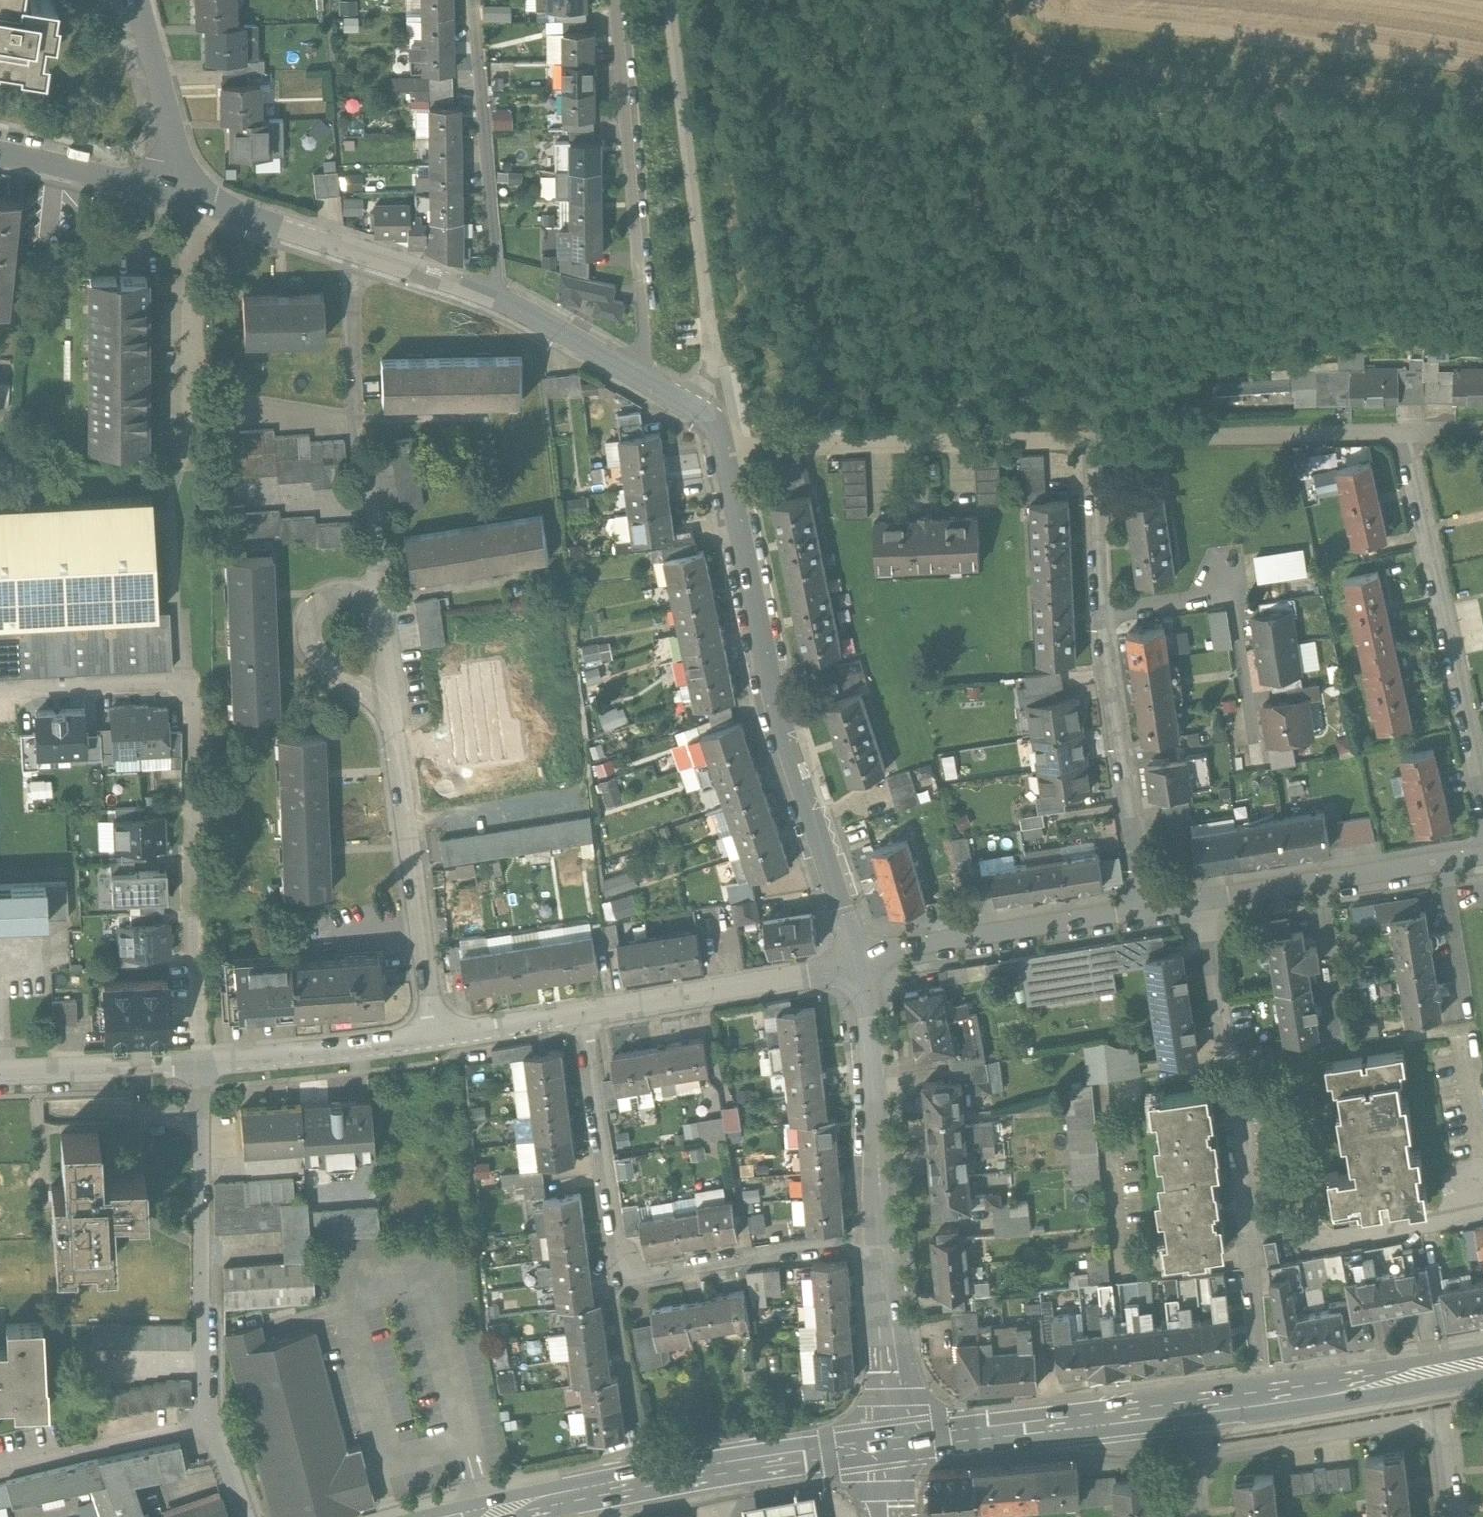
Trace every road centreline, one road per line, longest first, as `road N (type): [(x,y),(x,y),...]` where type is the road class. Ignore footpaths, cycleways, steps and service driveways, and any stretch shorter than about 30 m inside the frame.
road 1 (residential): [(856,962),(768,675),(726,451)]
road 2 (residential): [(1093,440),(1105,617),(1146,912)]
road 3 (track): [(1017,27),(1482,71)]
road 4 (primary): [(479,1516),(653,1480),(893,1445)]
road 5 (track): [(709,416),(713,365),(669,0)]
road 6 (residential): [(651,384),(615,0)]
road 7 (residential): [(1402,434),(1482,806)]
road 8 (primary): [(893,1445),(1268,1395)]
road 9 (residential): [(1093,440),(726,451)]
road 10 (residential): [(213,1427),(204,1308),(206,1068)]
road 11 (residential): [(435,1036),(387,691)]
road 12 (residential): [(492,295),(172,192)]
road 13 (residential): [(1207,903),(1248,1233)]
road 14 (residential): [(1402,434),(1093,440)]
road 15 (residential): [(474,0),(492,295)]
road 16 (residential): [(1146,912),(856,962)]
road 17 (residential): [(856,962),(576,1014)]
road 18 (residential): [(882,1243),(856,962)]
road 19 (residential): [(1482,858),(1207,903)]
road 20 (residential): [(1248,1233),(1286,1223),(1346,1243),(1449,1223),(1477,1190),(1482,1163)]
road 21 (residential): [(576,1014),(619,1282)]
road 22 (residential): [(882,1243),(619,1282)]
road 23 (residential): [(387,691),(379,620),(365,602),(341,599),(313,615),(312,635),(319,657),(355,681)]
road 24 (residential): [(435,1036),(206,1068)]
road 25 (residential): [(0,1466),(213,1427)]
road 26 (primary): [(1268,1395),(1482,1362)]
road 27 (residential): [(206,1068),(0,1078)]
road 28 (residential): [(893,1445),(882,1243)]
road 29 (residential): [(172,192),(170,116),(137,0)]
road 30 (residential): [(651,384),(492,295)]
road 31 (residential): [(172,192),(0,152)]
road 32 (residential): [(576,1014),(435,1036)]

